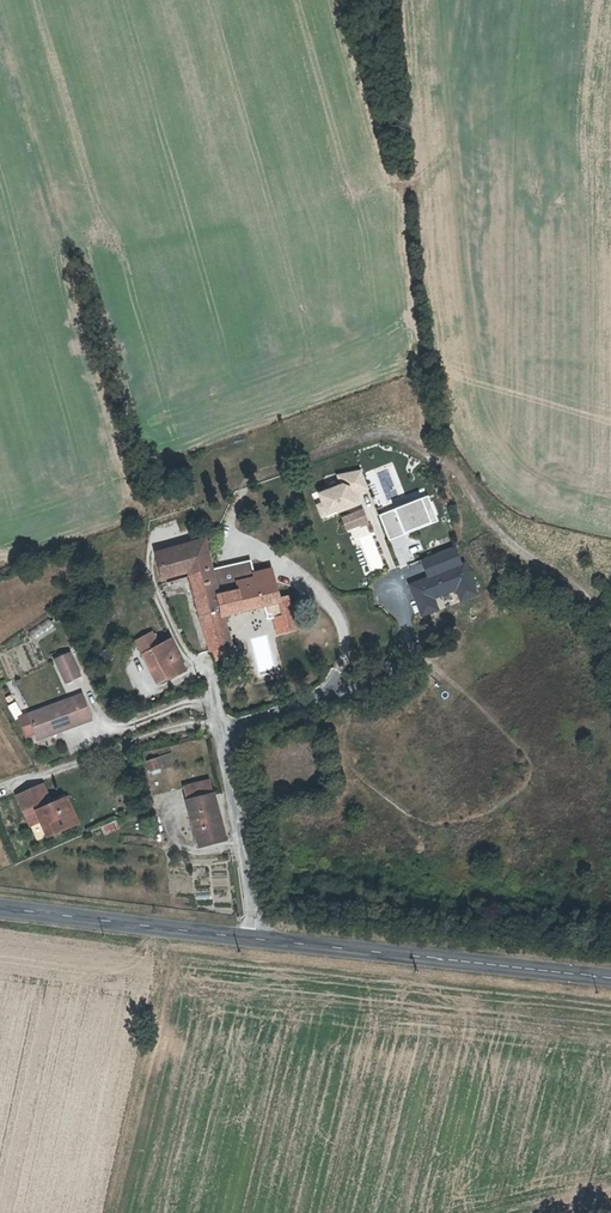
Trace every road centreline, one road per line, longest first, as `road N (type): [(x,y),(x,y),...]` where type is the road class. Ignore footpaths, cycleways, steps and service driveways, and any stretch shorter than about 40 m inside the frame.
road 1 (unclassified): [(610,624),(484,515),(449,466),(403,438),(362,439),(251,476),(230,513),(232,539)]
road 2 (secondary): [(254,939),(610,979)]
road 3 (unclassified): [(254,939),(208,677)]
road 4 (secondary): [(0,906),(254,939)]

